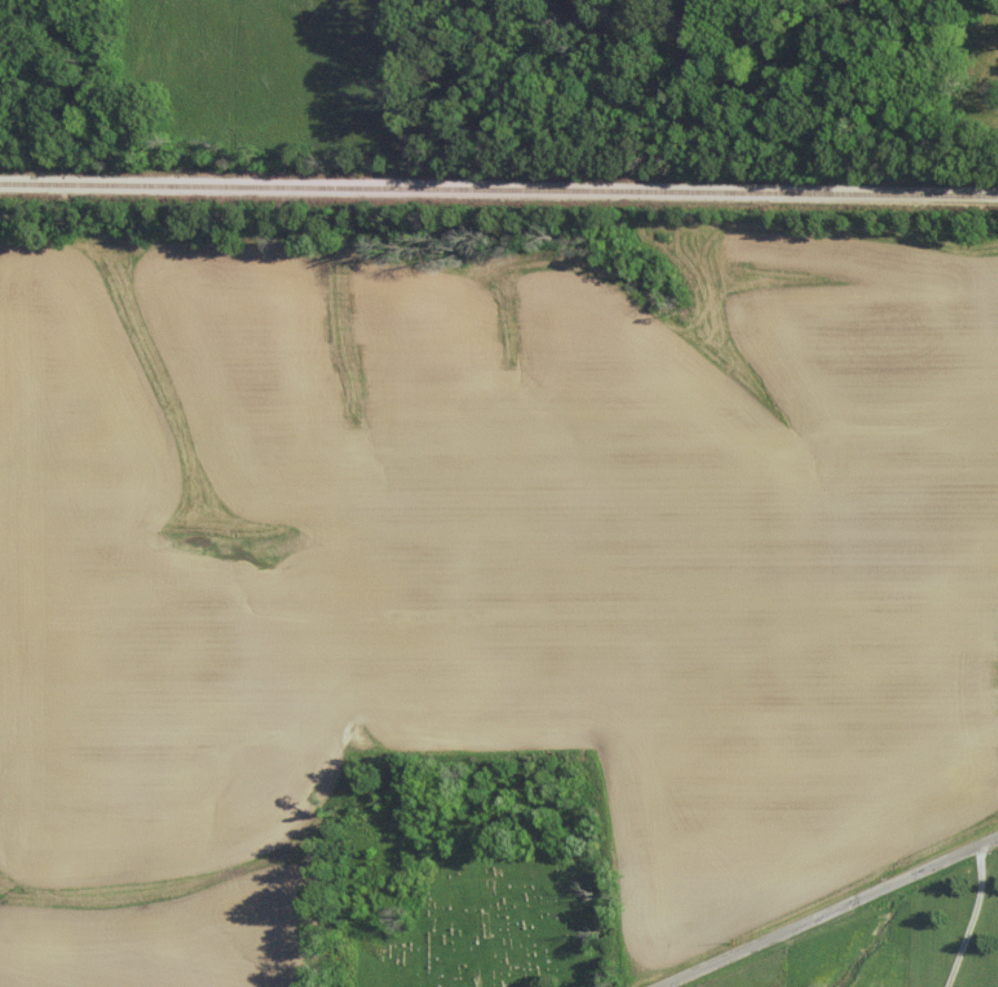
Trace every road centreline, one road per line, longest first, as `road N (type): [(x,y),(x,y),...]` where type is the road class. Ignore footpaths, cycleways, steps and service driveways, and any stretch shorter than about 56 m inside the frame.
road 1 (residential): [(664,986),(997,835)]

